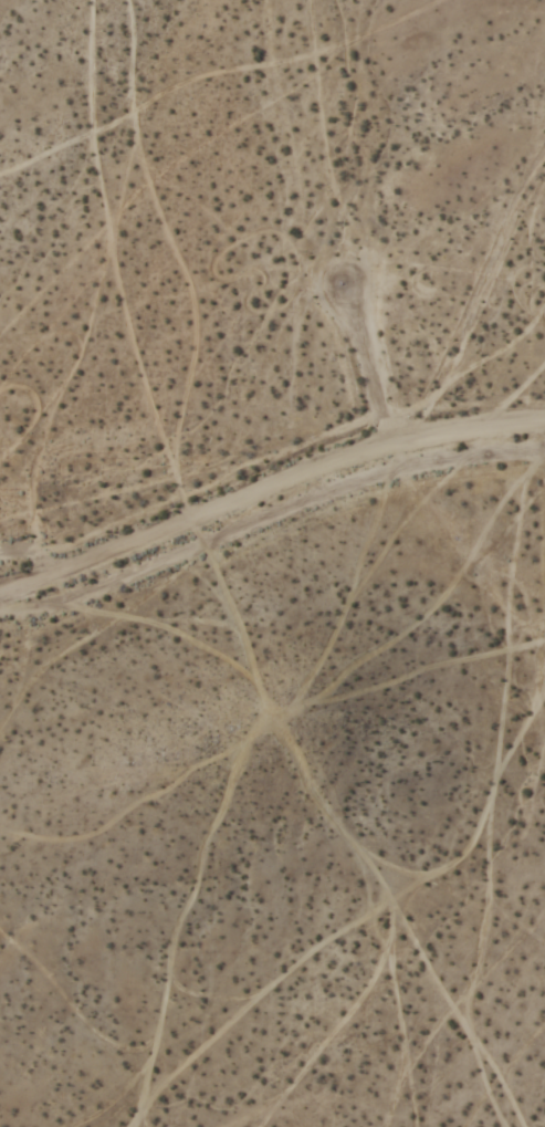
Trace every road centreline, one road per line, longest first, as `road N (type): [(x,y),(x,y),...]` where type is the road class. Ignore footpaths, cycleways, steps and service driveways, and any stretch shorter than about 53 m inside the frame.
road 1 (track): [(0,609),(81,597),(319,499),(400,474),(544,455)]
road 2 (residential): [(544,417),(391,439),(306,465),(67,562),(0,572)]
road 3 (track): [(391,439),(346,288)]

